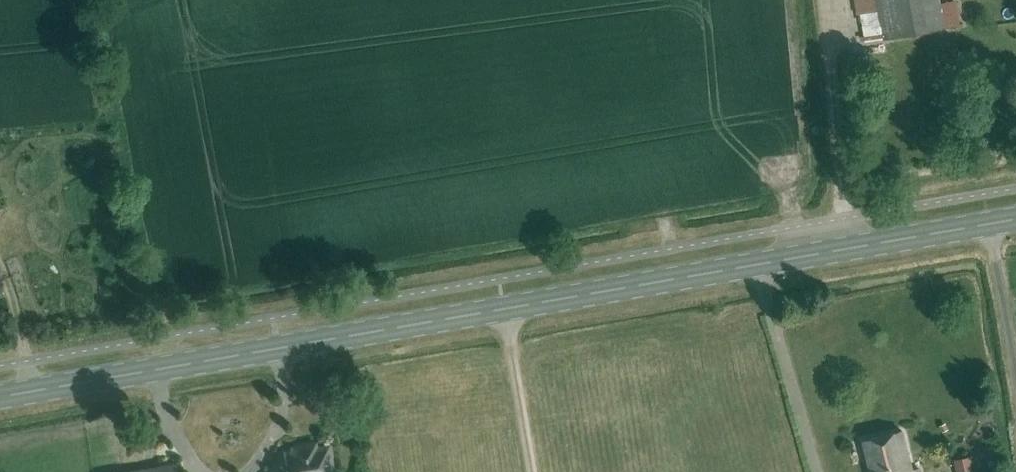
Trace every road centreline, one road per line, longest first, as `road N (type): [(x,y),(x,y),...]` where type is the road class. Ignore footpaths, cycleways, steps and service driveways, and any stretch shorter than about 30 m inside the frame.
road 1 (secondary): [(0,397),(1015,219)]
road 2 (track): [(844,219),(826,0)]

